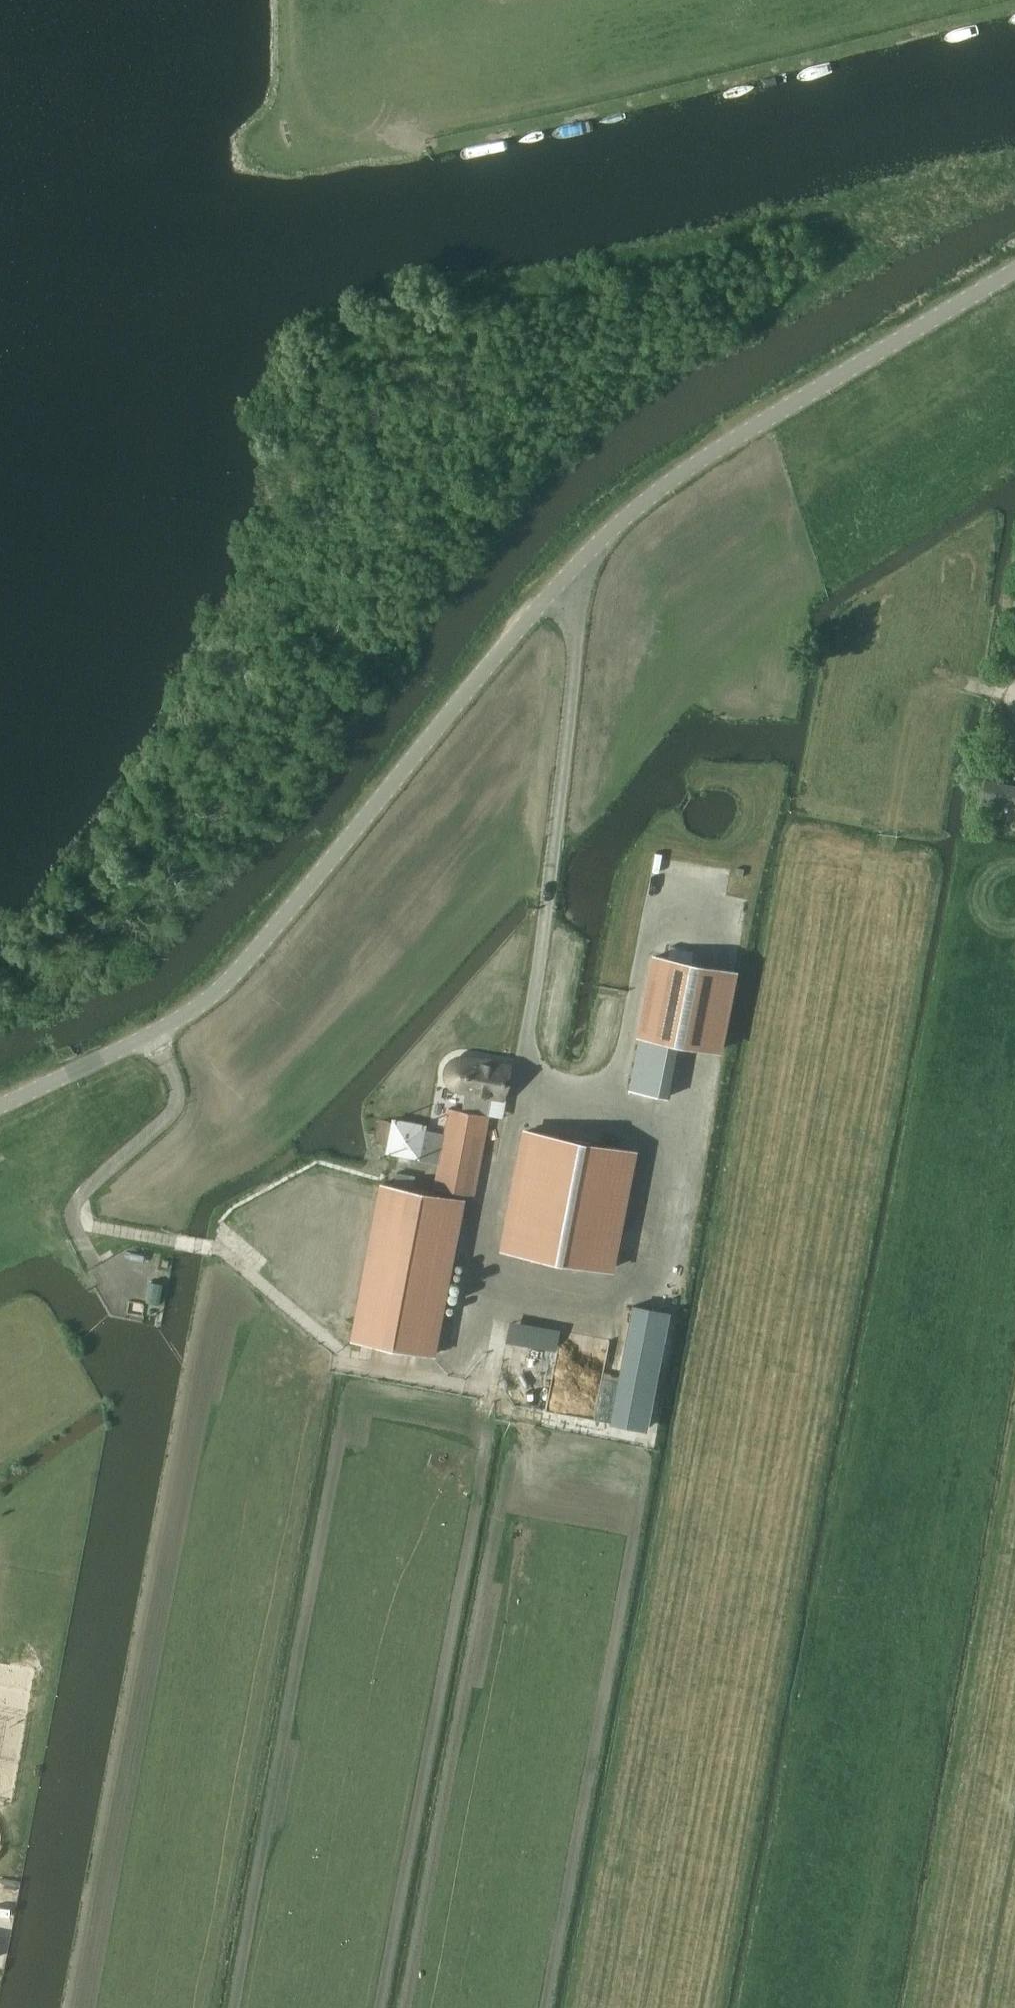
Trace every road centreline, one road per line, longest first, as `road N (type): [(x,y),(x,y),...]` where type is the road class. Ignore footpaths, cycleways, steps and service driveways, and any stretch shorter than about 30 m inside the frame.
road 1 (tertiary): [(0,1105),(147,1041),(221,986),(581,559),(676,477),(1014,271)]
road 2 (track): [(515,1135),(452,1361),(369,1369),(213,1248),(92,1225),(79,1205)]

